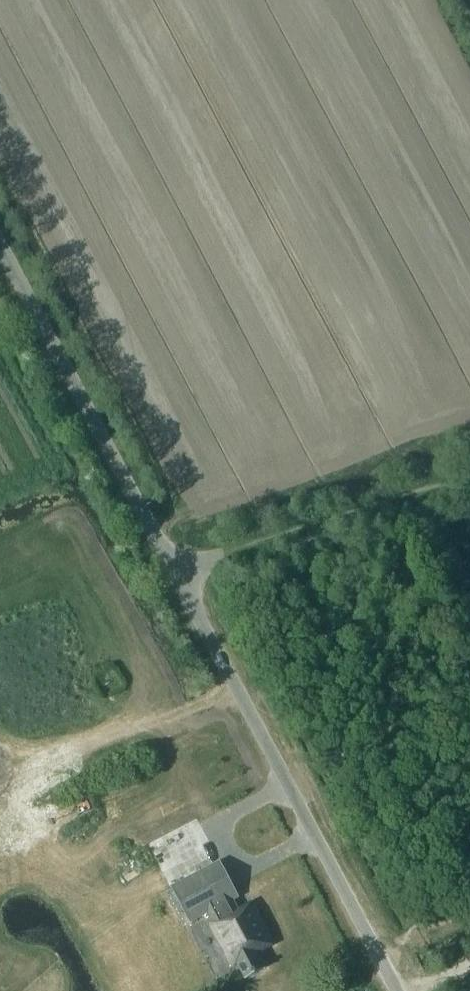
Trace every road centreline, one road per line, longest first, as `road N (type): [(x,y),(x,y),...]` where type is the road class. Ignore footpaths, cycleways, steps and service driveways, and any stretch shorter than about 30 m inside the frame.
road 1 (unclassified): [(397,990),(0,247)]
road 2 (track): [(176,571),(469,472)]

